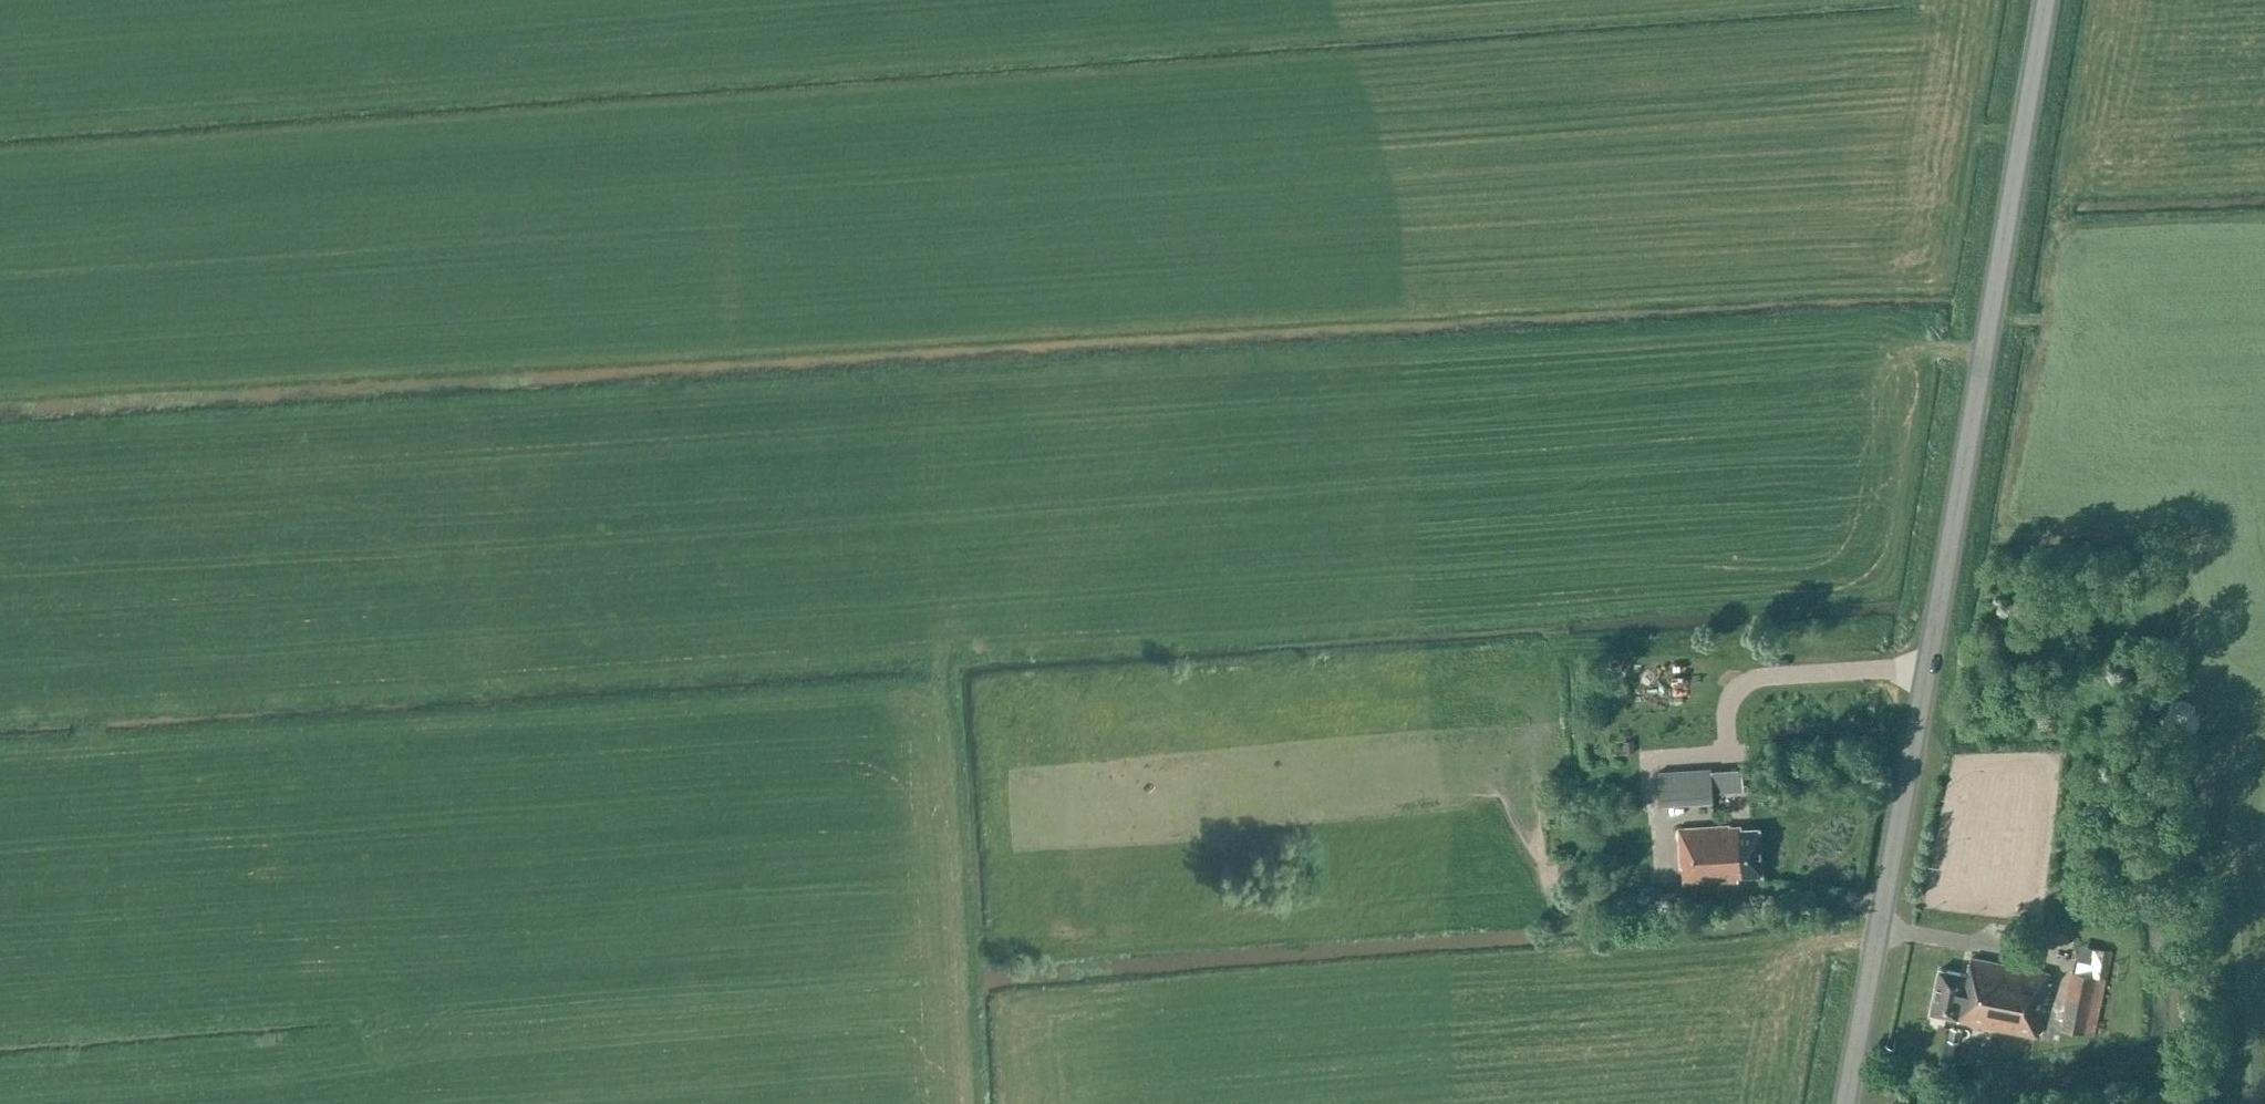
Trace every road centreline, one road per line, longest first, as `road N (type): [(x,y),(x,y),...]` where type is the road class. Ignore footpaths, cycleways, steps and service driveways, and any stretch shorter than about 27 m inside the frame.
road 1 (tertiary): [(1851,1103),(2051,0)]

